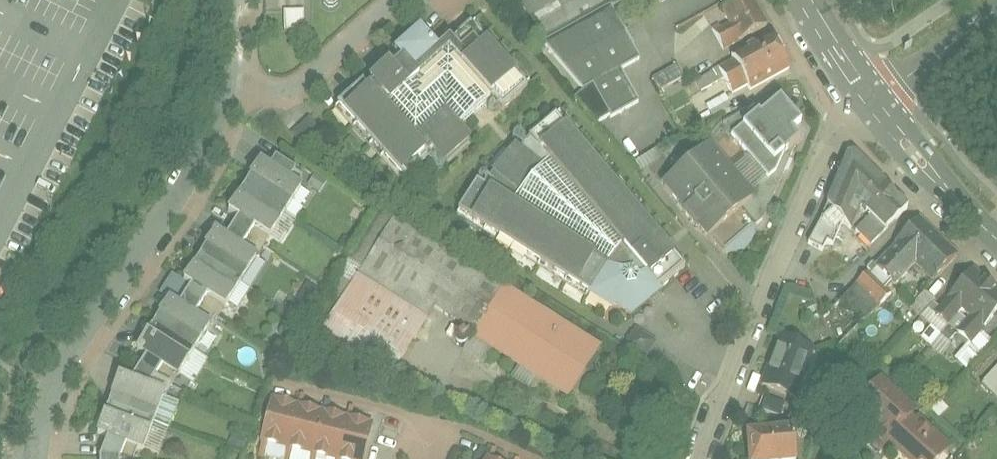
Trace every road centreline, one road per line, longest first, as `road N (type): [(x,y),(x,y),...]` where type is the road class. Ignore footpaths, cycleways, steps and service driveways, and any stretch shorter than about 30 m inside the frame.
road 1 (residential): [(230,83),(202,153),(76,342),(52,391),(39,458)]
road 2 (residential): [(862,98),(824,154),(696,458)]
road 3 (residential): [(230,83),(295,91),(395,0)]
road 4 (tertiary): [(996,241),(862,98)]
road 5 (residential): [(989,0),(862,98)]

